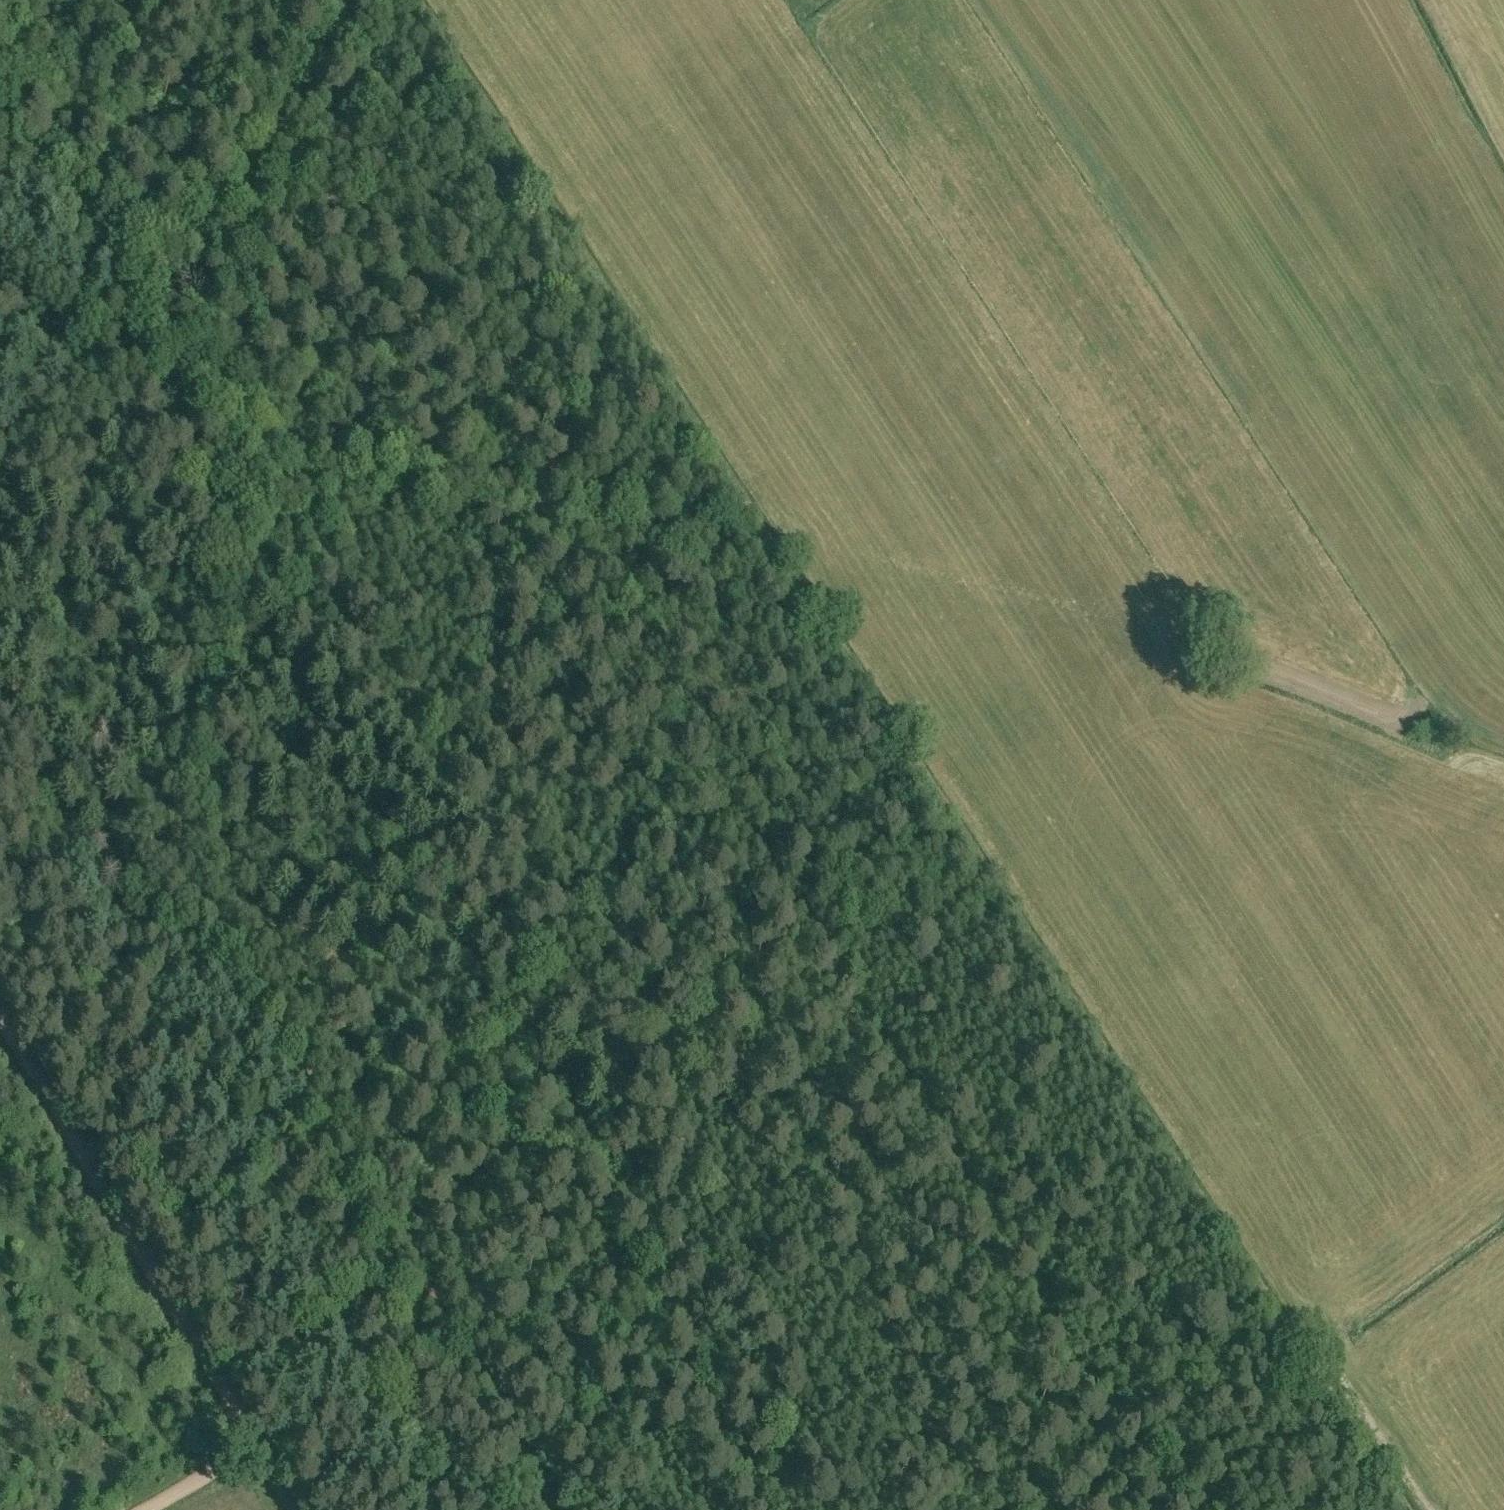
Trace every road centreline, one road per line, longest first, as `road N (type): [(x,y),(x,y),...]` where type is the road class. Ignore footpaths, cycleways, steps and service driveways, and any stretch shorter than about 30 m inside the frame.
road 1 (unclassified): [(148,1509),(258,1446),(0,1010)]
road 2 (track): [(159,321),(135,339),(88,335),(0,287)]

